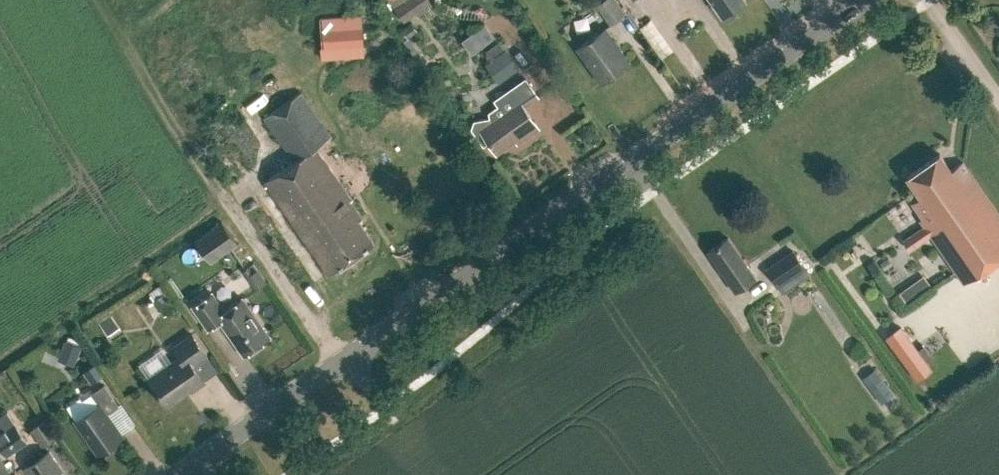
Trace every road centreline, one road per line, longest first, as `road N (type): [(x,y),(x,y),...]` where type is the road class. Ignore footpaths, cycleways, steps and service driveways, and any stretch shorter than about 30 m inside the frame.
road 1 (tertiary): [(177,474),(860,0)]

